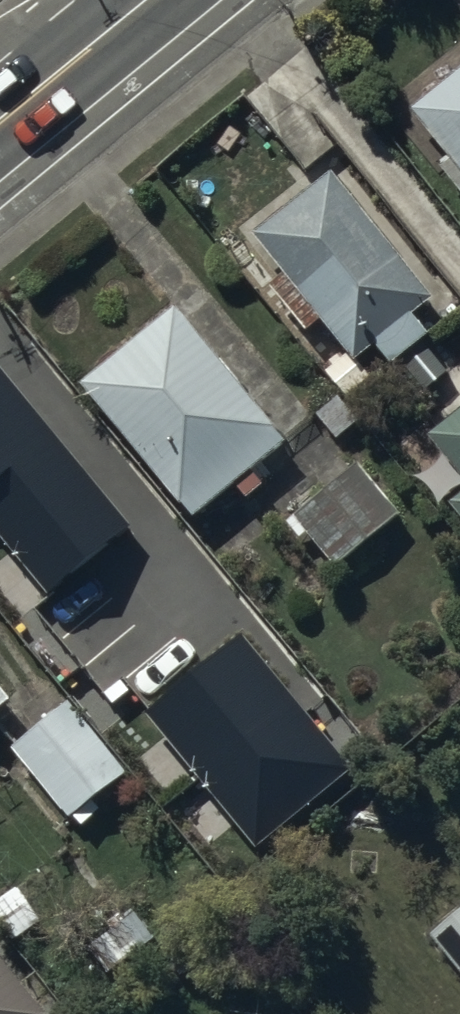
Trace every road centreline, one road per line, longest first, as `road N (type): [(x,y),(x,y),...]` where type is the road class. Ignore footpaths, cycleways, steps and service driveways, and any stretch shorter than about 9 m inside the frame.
road 1 (secondary): [(154,0),(0,127)]

